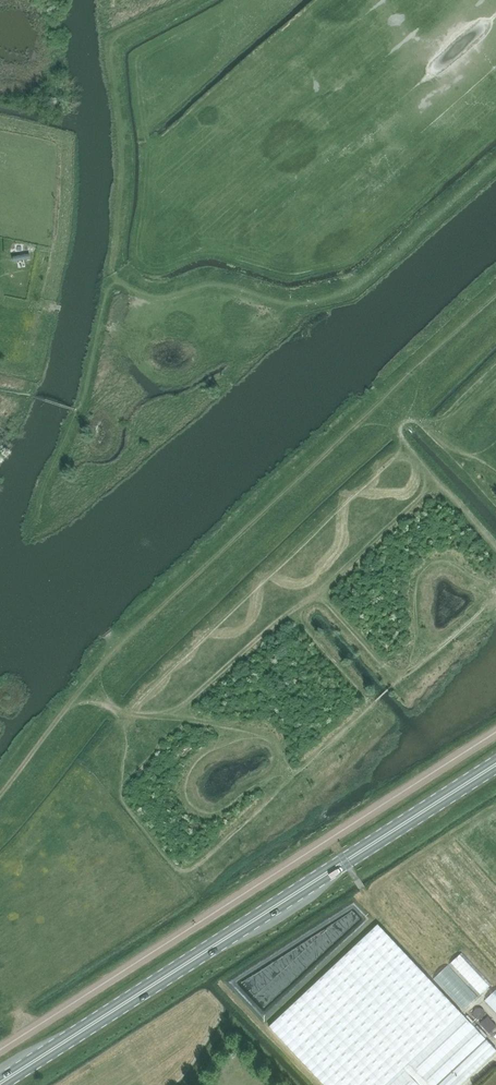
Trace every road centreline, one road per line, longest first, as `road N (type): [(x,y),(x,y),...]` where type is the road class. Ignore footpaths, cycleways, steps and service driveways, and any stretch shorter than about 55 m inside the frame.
road 1 (primary): [(0,1083),(495,765)]
road 2 (unclassified): [(495,731),(0,1048)]

